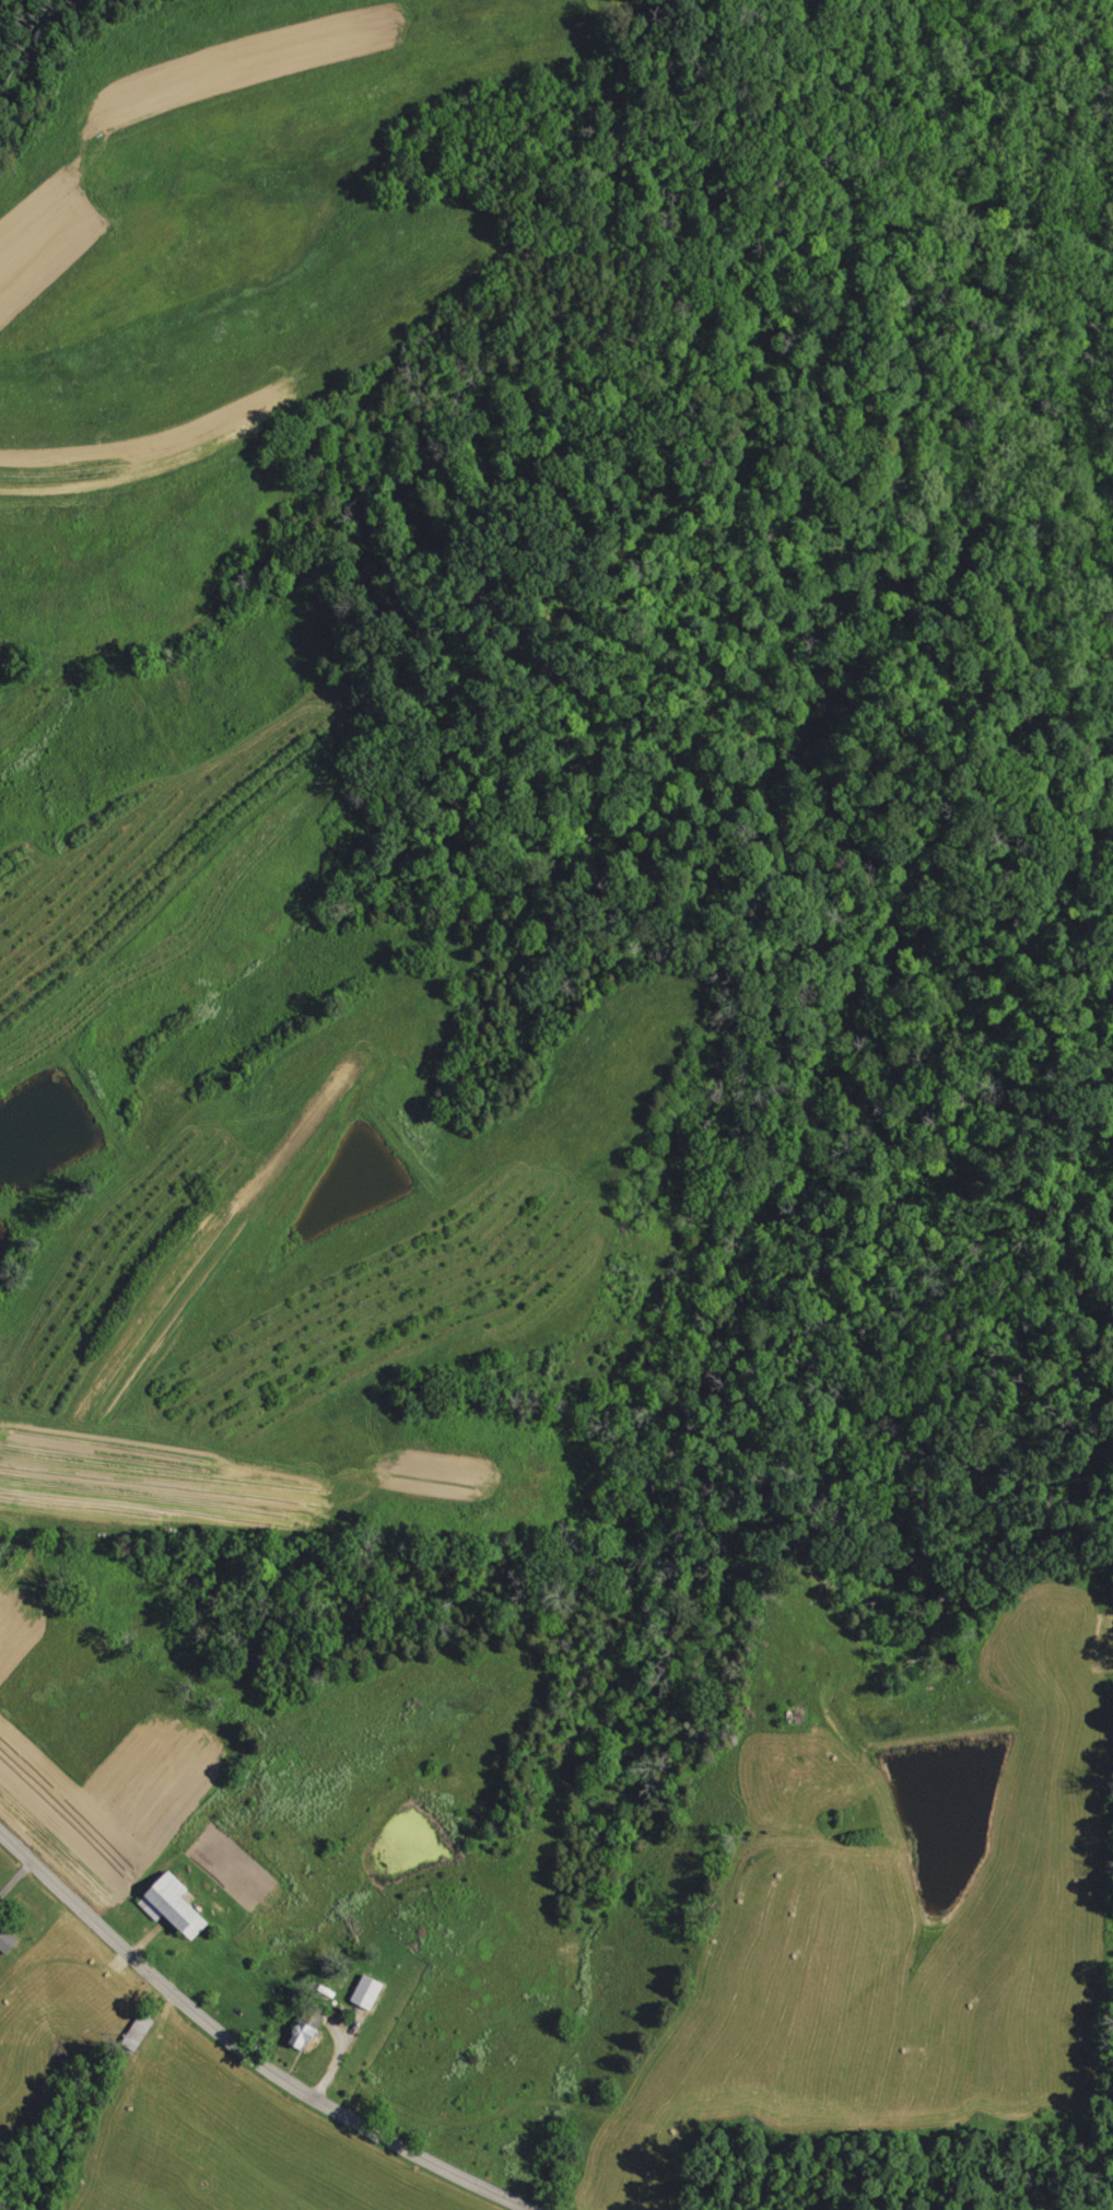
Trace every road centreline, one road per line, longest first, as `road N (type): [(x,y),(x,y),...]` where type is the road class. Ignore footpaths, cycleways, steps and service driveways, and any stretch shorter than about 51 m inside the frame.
road 1 (residential): [(568,2209),(269,2066),(108,1939),(0,1826)]

